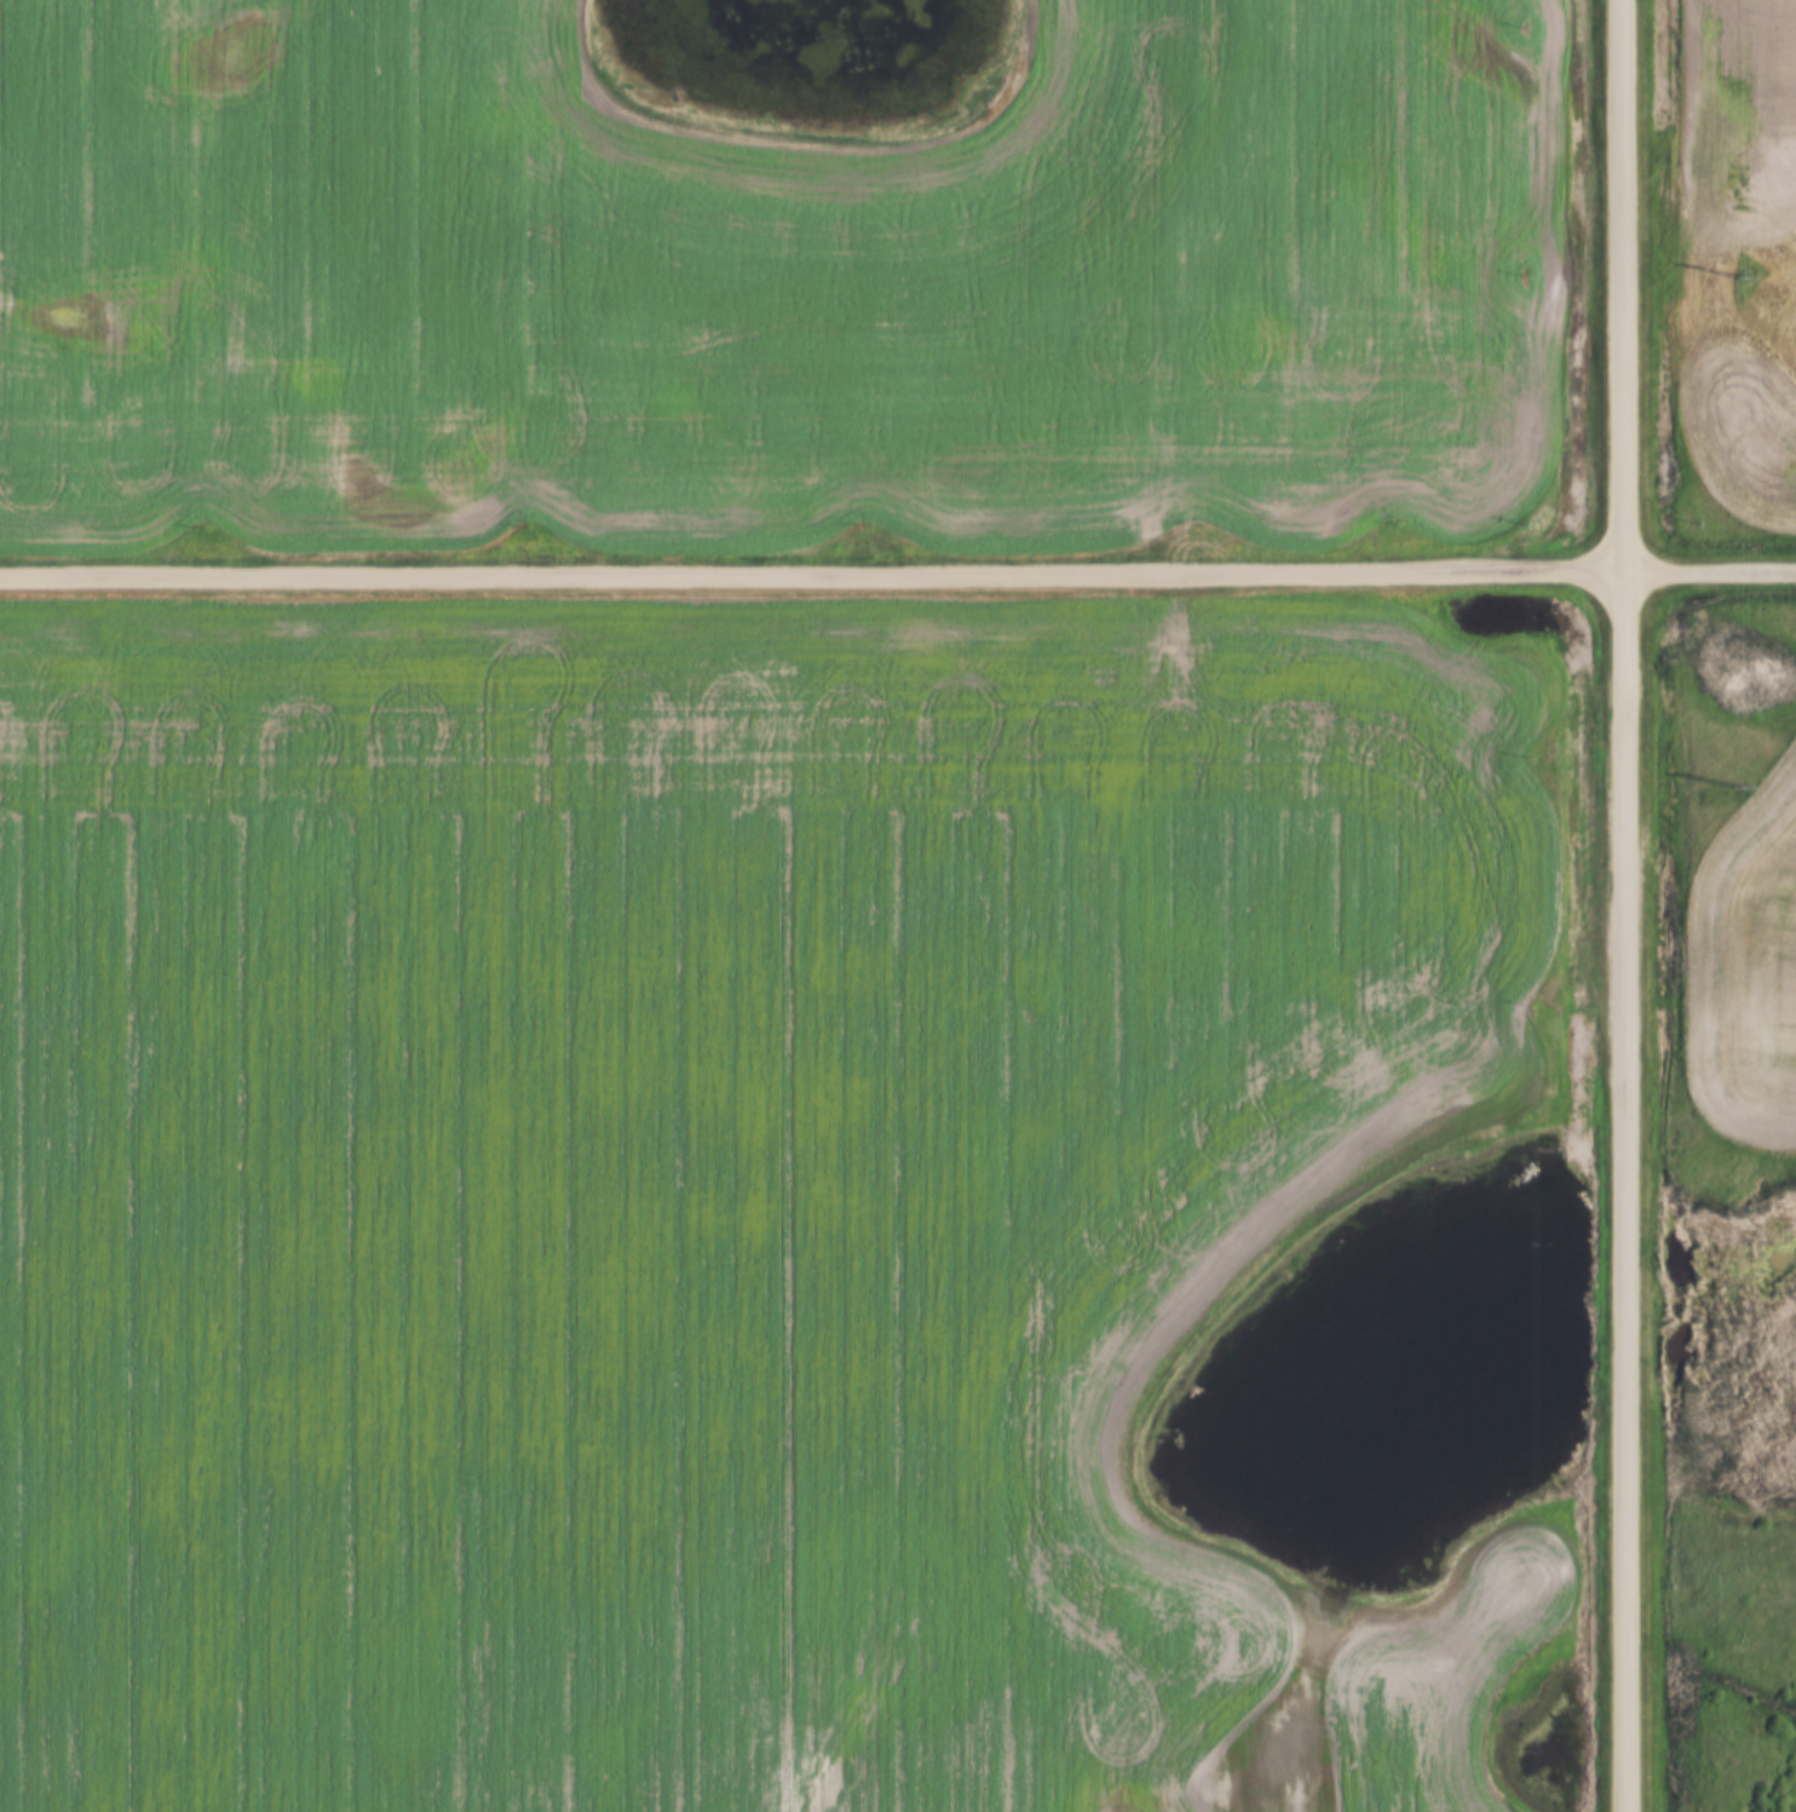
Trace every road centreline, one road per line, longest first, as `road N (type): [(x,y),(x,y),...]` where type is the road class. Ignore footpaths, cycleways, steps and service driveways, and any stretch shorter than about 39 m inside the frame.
road 1 (residential): [(1627,1811),(1624,0)]
road 2 (residential): [(1625,571),(0,577)]
road 3 (track): [(1795,573),(1625,571)]

